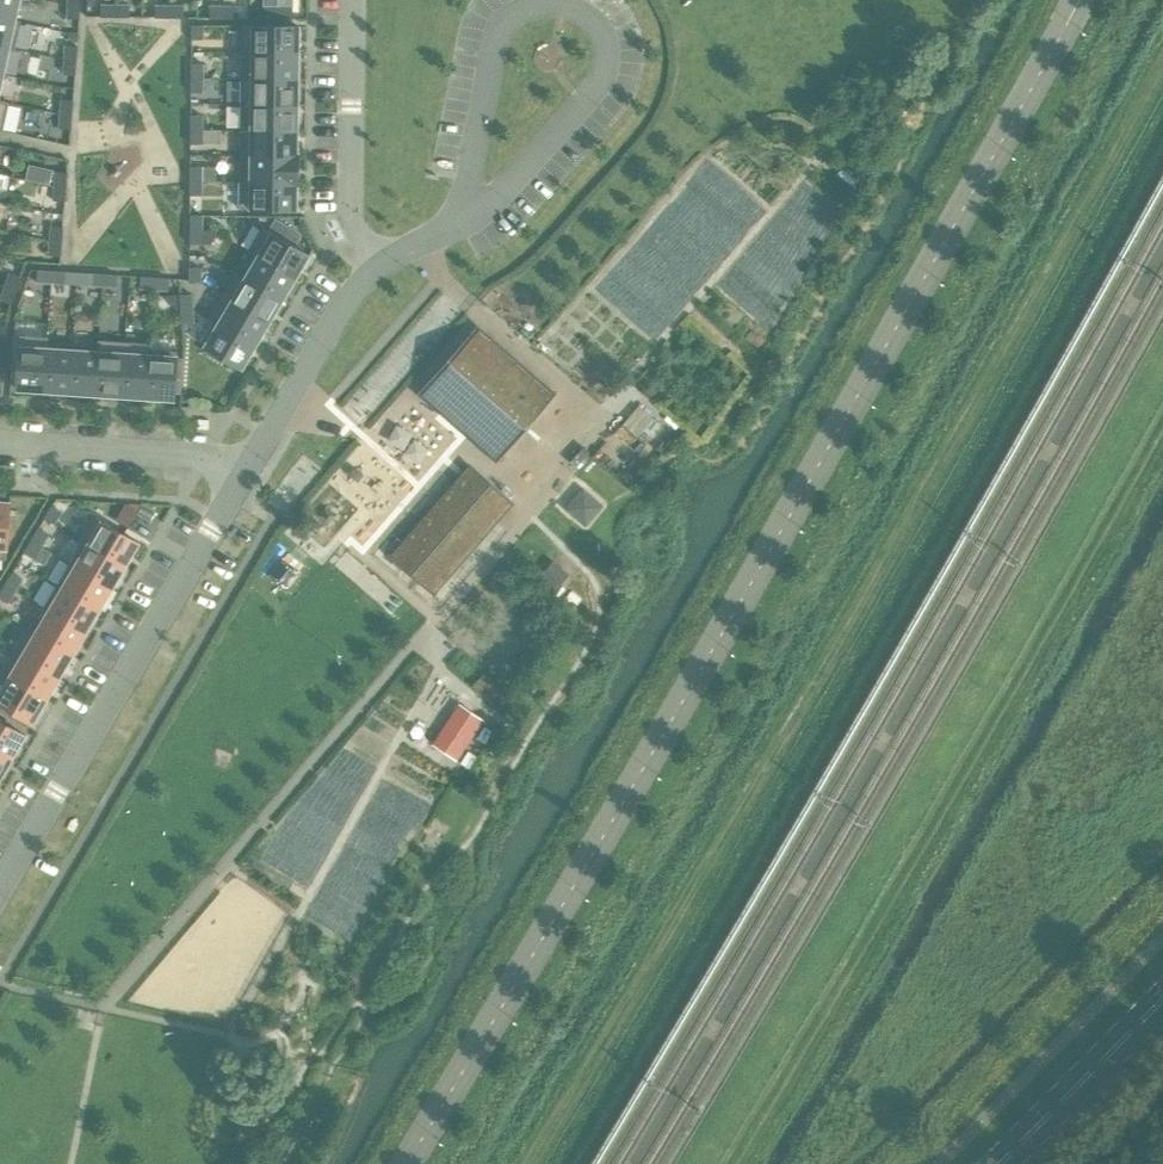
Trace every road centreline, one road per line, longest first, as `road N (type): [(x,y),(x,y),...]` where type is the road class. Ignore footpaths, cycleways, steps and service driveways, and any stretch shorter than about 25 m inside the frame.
road 1 (tertiary): [(1075,0),(542,945),(407,1163)]
road 2 (residential): [(451,224),(498,195),(599,83),(602,35),(579,9),(540,2),(505,23),(466,188)]
road 3 (residential): [(0,891),(247,473)]
road 4 (residential): [(353,0),(352,225),(387,264)]
road 5 (residential): [(247,473),(362,283),(387,264)]
road 6 (residential): [(247,473),(213,459),(0,441)]
road 7 (primary): [(993,1163),(1162,993)]

